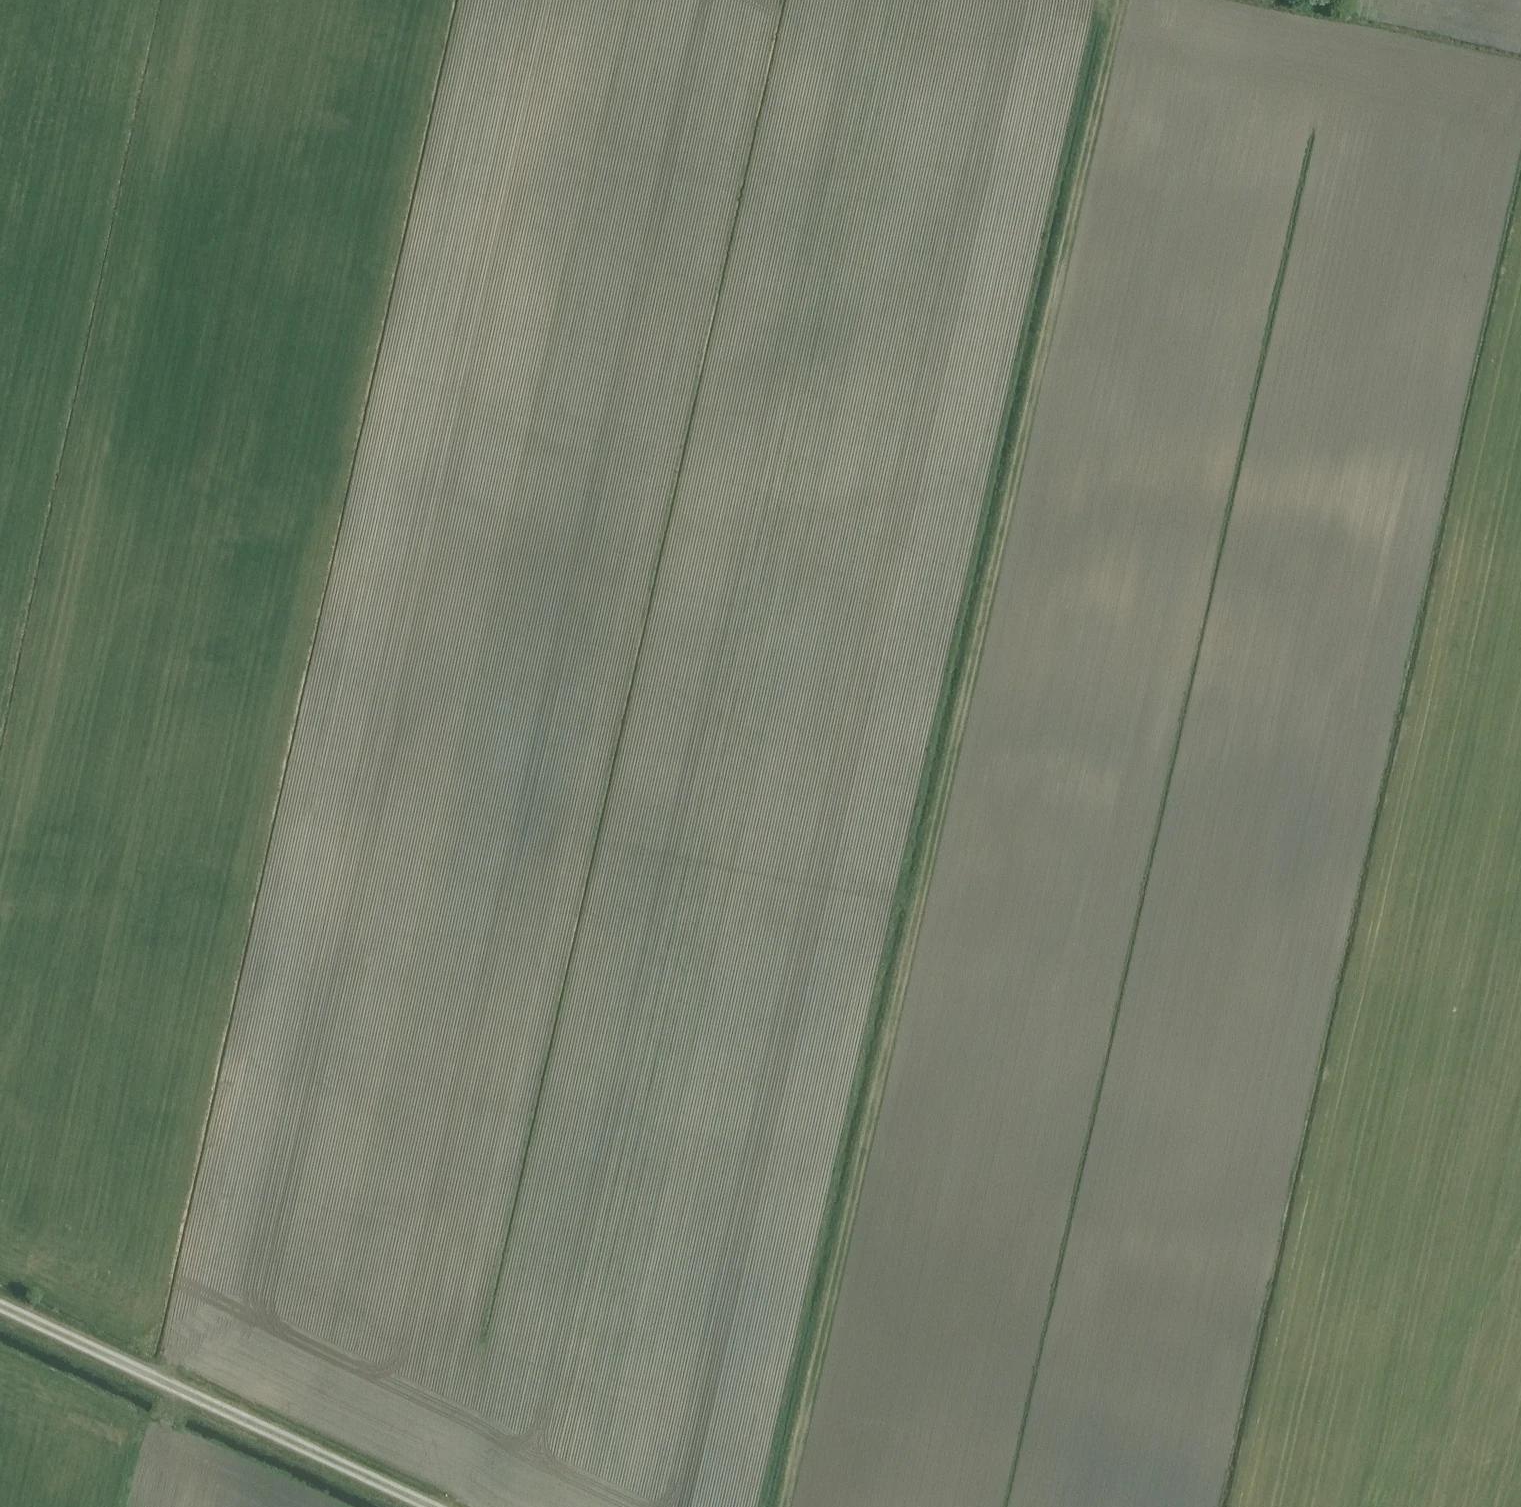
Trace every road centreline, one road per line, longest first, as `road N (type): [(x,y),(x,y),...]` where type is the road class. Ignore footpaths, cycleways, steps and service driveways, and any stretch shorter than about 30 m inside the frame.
road 1 (track): [(1119,0),(785,1506)]
road 2 (track): [(0,1303),(433,1506)]

